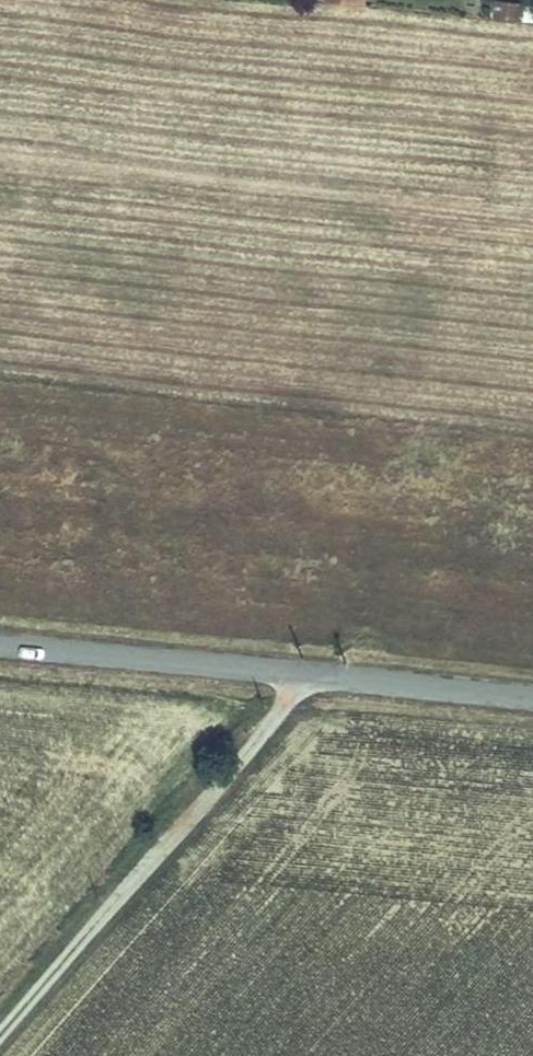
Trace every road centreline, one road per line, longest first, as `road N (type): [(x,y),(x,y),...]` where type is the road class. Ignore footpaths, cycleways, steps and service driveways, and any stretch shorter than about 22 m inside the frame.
road 1 (residential): [(0,636),(532,694)]

